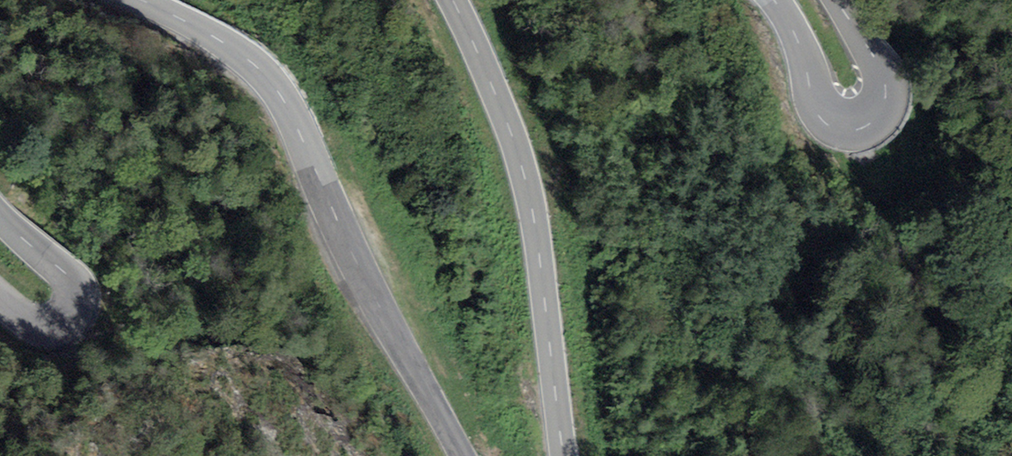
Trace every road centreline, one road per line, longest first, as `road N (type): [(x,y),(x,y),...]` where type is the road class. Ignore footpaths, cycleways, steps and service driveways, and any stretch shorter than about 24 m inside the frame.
road 1 (tertiary): [(461,455),(270,81),(228,47),(140,0)]
road 2 (tertiary): [(451,0),(513,137),(534,222),(563,455)]
road 3 (tertiary): [(835,0),(884,78),(884,102),(861,127),(845,129),(814,111),(805,63),(774,0)]
road 4 (tertiary): [(0,214),(70,276),(76,315),(62,326),(39,327),(0,300)]

